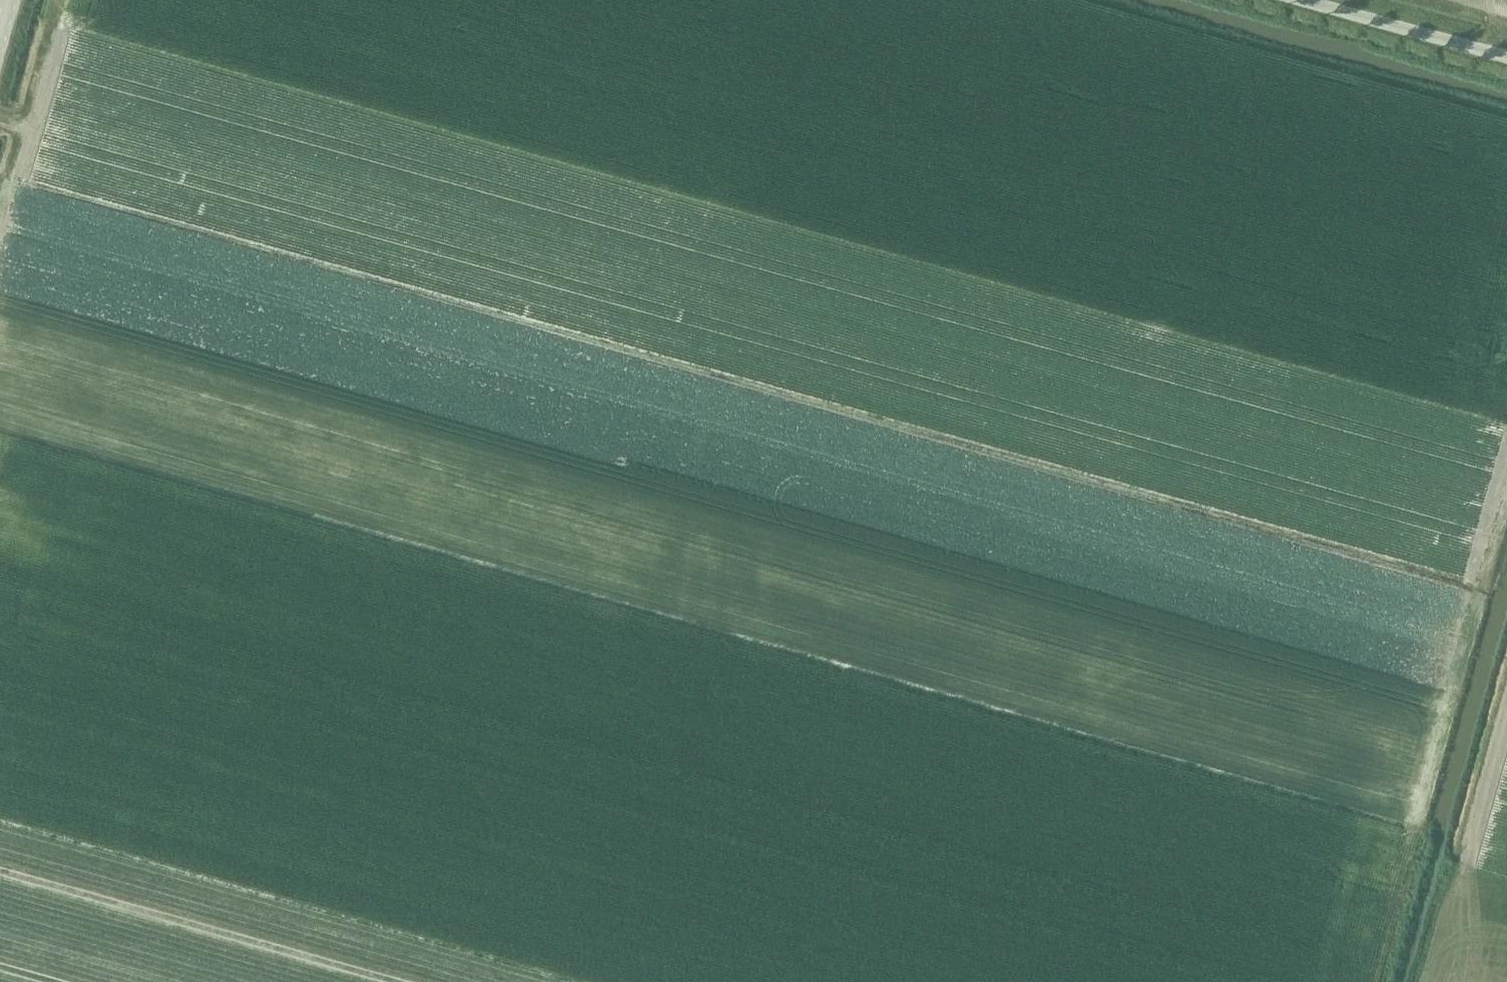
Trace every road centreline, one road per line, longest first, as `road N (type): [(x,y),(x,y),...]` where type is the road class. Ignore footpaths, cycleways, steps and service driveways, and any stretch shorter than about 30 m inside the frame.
road 1 (unclassified): [(1506,57),(1296,0)]

